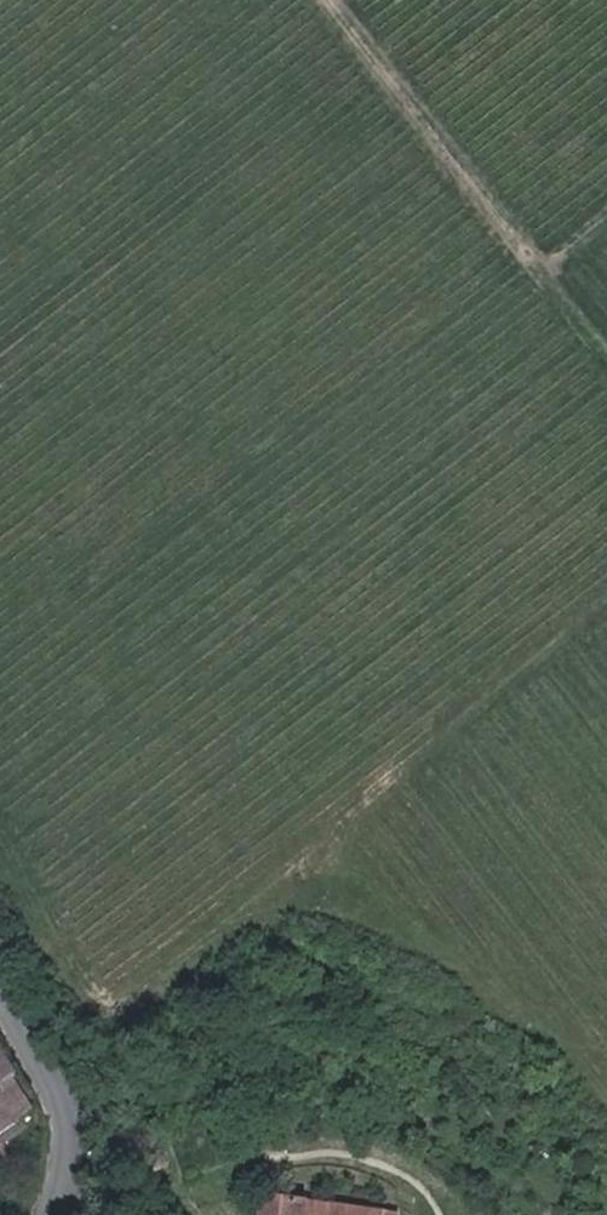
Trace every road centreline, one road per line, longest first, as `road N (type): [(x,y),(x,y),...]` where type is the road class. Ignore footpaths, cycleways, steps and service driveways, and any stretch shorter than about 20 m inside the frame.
road 1 (track): [(331,0),(606,351)]
road 2 (unclassified): [(0,982),(68,1126),(61,1214)]

